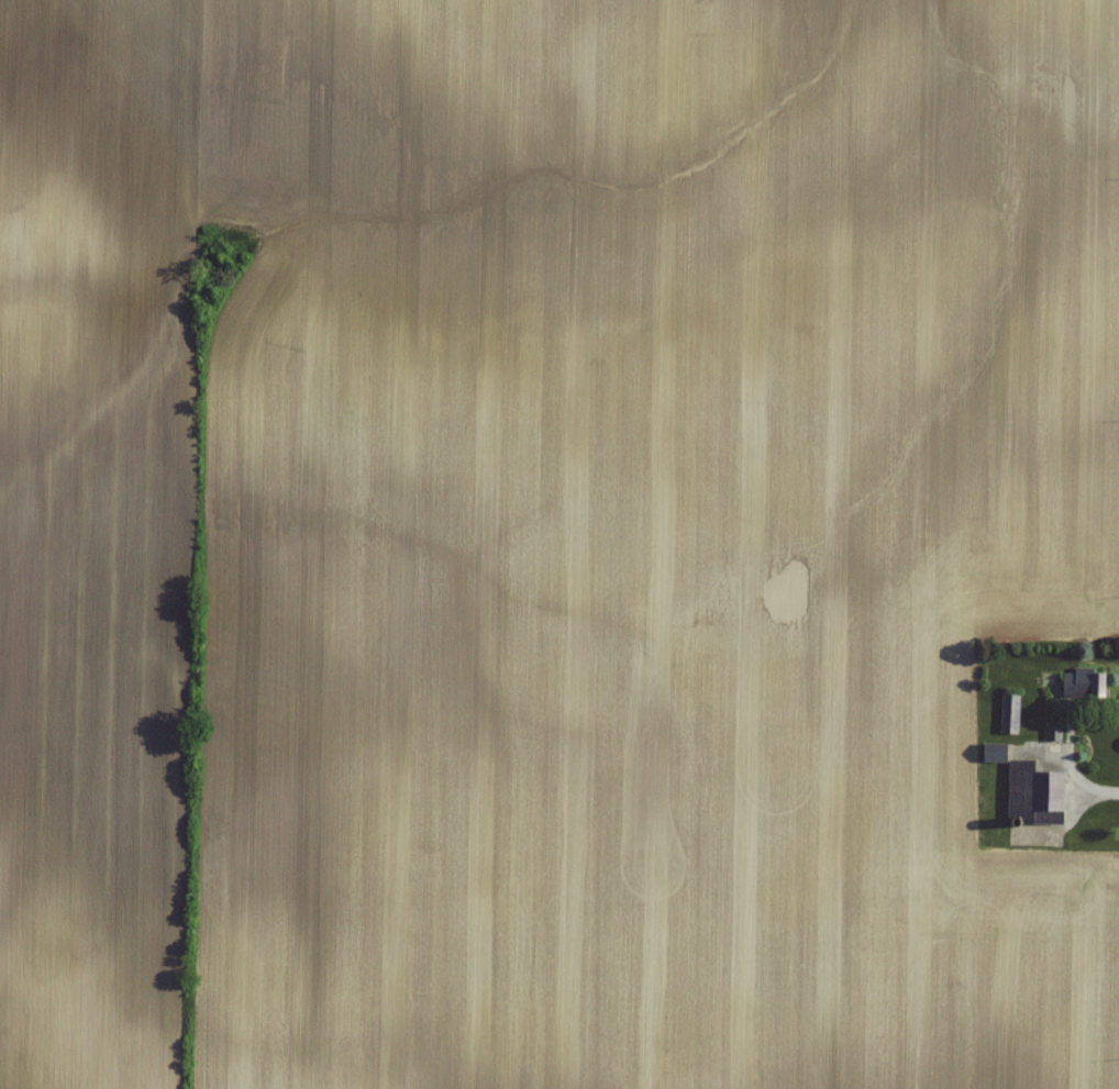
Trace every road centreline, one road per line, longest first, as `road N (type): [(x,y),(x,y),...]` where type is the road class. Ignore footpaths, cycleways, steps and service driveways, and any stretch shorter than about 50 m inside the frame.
road 1 (residential): [(1118,706),(1077,708),(1068,719),(1076,785),(1118,794)]

